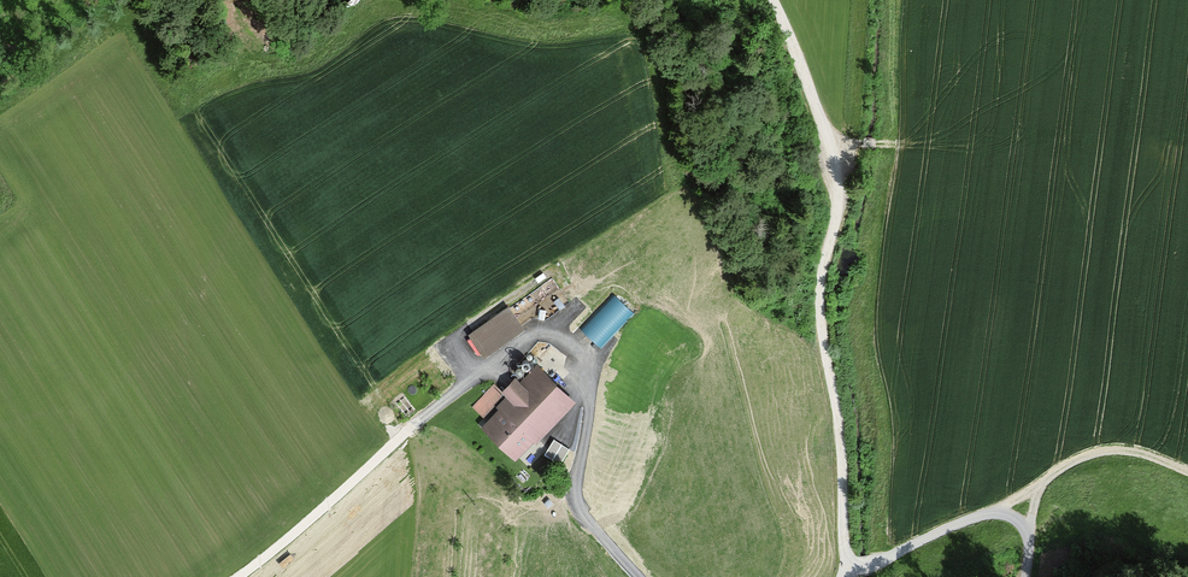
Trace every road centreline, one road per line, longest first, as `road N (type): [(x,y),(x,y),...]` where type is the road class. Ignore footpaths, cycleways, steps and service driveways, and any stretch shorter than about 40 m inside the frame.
road 1 (unclassified): [(772,0),(835,164),(839,207),(825,267),(822,328),(841,428),(844,541),(855,566)]
road 2 (residential): [(640,576),(577,501),(590,397),(569,344),(554,336),(527,339),(449,398)]
road 3 (track): [(238,576),(449,398)]
road 4 (unclassified): [(855,566),(997,514),(1024,529),(1025,576)]
road 5 (track): [(997,514),(1070,463),(1106,451),(1133,451),(1187,472)]

